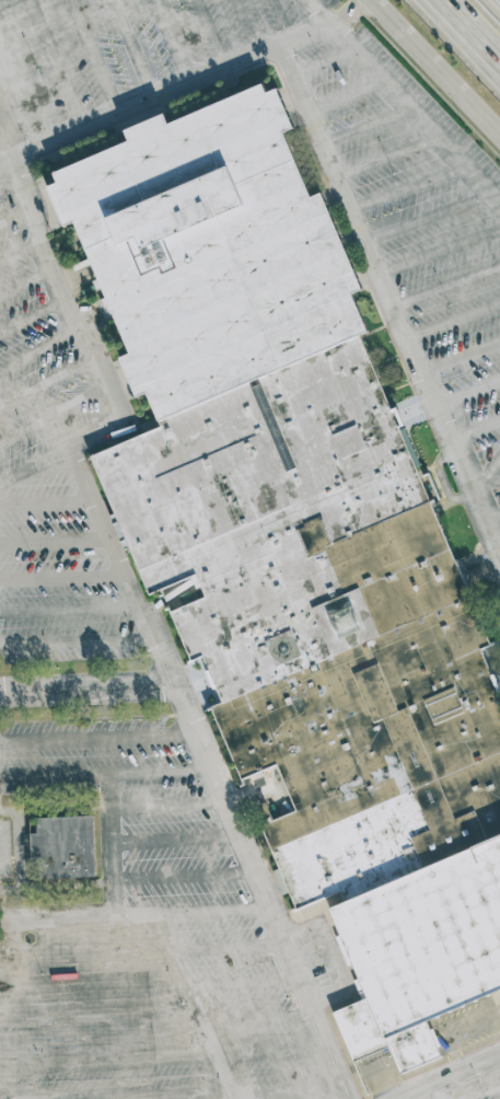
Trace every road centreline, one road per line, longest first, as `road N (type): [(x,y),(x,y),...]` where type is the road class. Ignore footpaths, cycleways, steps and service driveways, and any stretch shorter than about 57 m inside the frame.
road 1 (primary): [(372,0),(499,134)]

